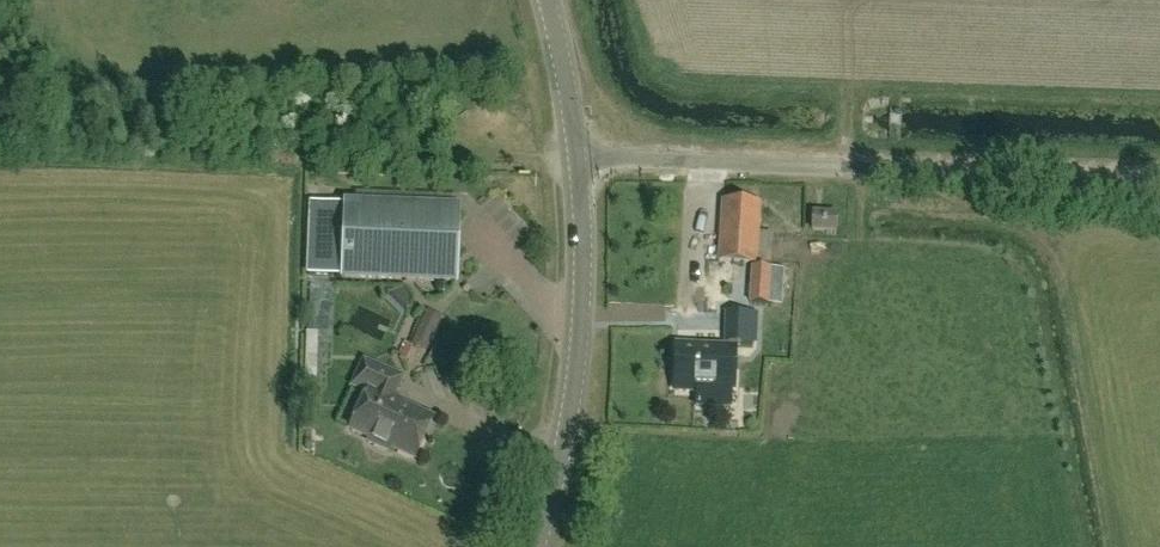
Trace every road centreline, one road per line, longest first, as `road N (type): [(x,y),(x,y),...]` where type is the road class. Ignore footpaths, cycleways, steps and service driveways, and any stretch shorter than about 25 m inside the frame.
road 1 (unclassified): [(1159,178),(578,158)]
road 2 (tertiary): [(529,546),(576,362),(578,158)]
road 3 (tertiary): [(578,158),(550,0)]

